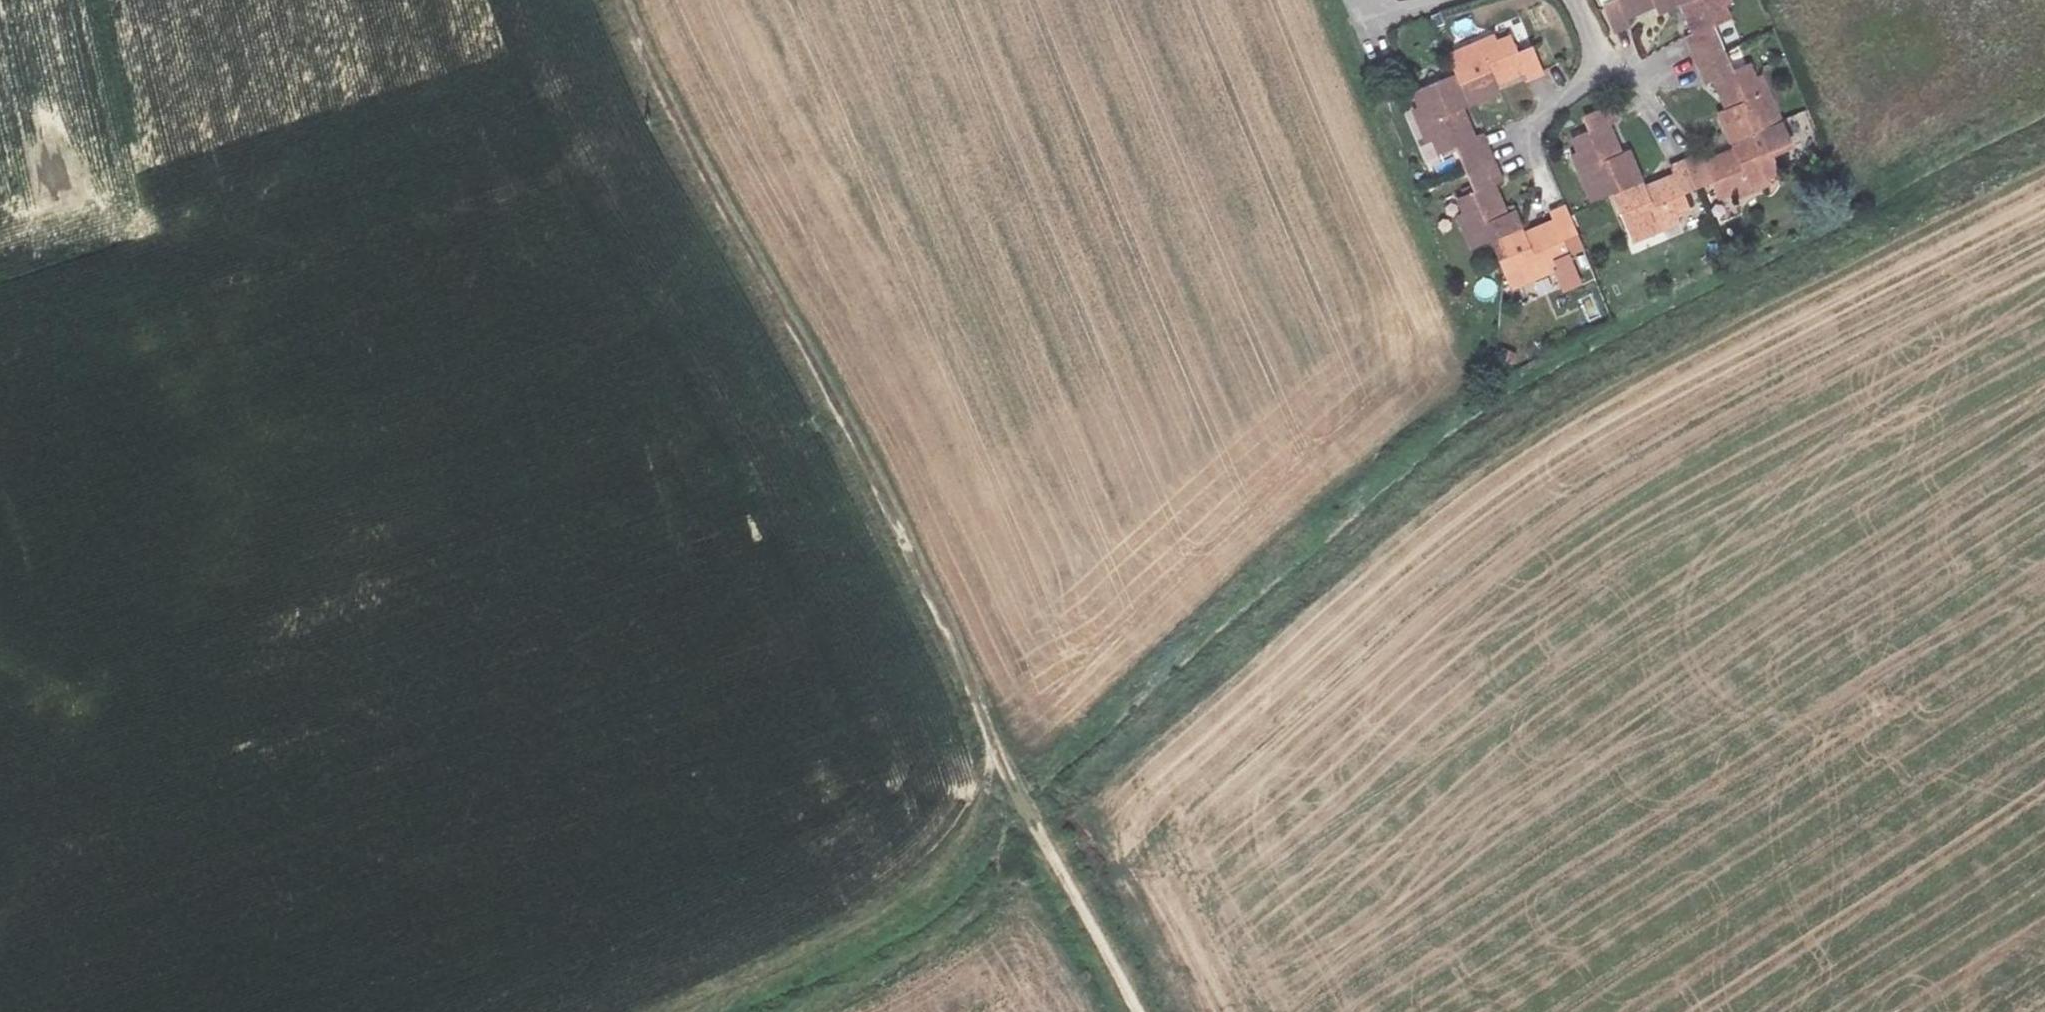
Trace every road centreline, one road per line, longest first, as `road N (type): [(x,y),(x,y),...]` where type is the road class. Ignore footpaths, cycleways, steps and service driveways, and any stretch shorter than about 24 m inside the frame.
road 1 (track): [(609,0),(834,416),(1010,792),(1132,1011)]
road 2 (track): [(1010,792),(971,858),(920,904),(693,1011)]
road 3 (residential): [(1515,145),(1605,58)]

